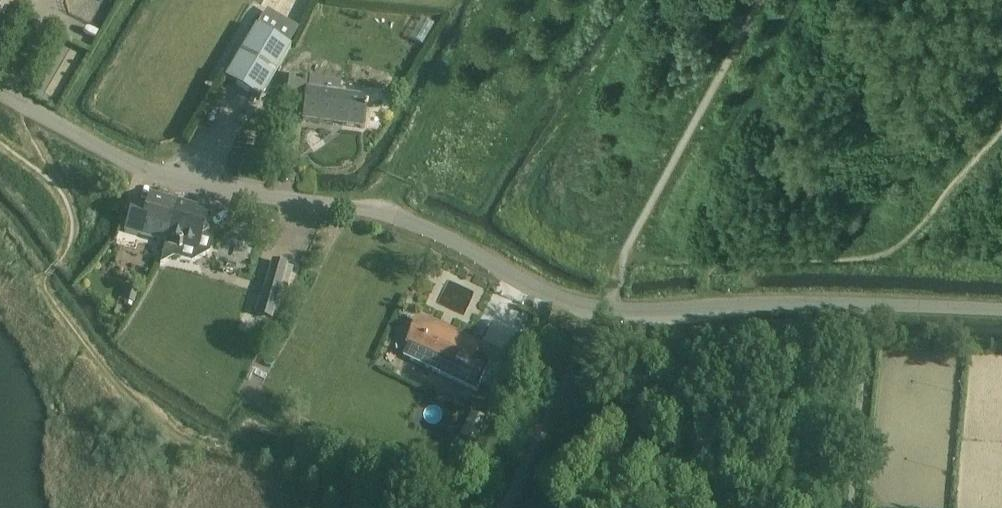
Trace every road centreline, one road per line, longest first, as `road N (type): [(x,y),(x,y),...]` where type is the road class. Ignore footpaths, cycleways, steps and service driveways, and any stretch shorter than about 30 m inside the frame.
road 1 (unclassified): [(1001,311),(575,304),(384,214),(170,178),(0,93)]

